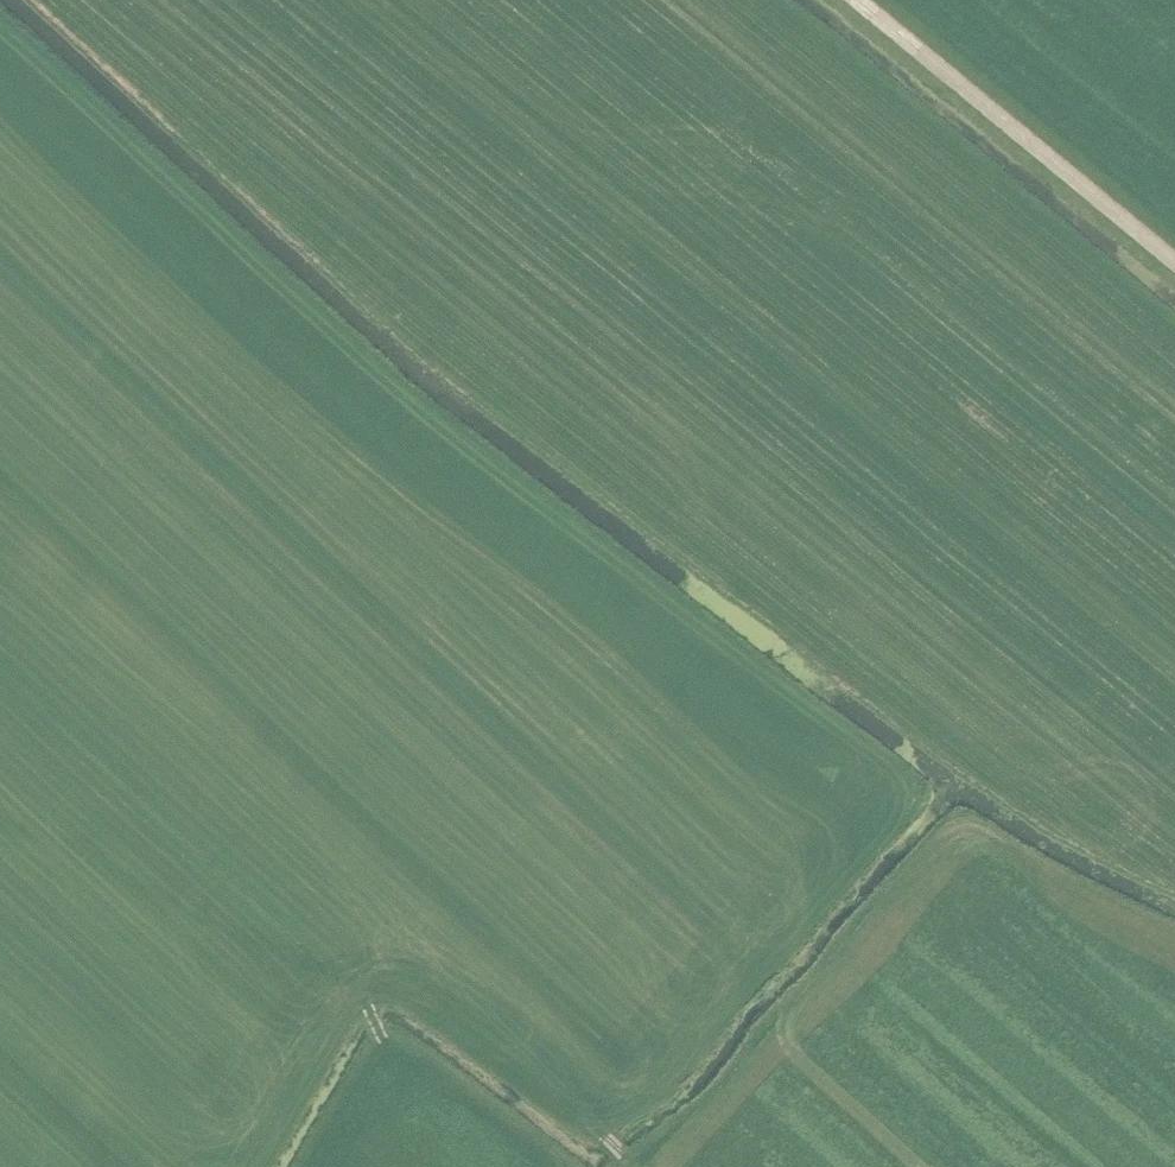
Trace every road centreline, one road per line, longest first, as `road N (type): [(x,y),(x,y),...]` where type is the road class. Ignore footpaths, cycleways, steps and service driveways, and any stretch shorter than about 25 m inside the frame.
road 1 (track): [(0,822),(350,986),(434,1009),(624,1156)]
road 2 (track): [(855,0),(1174,264)]

